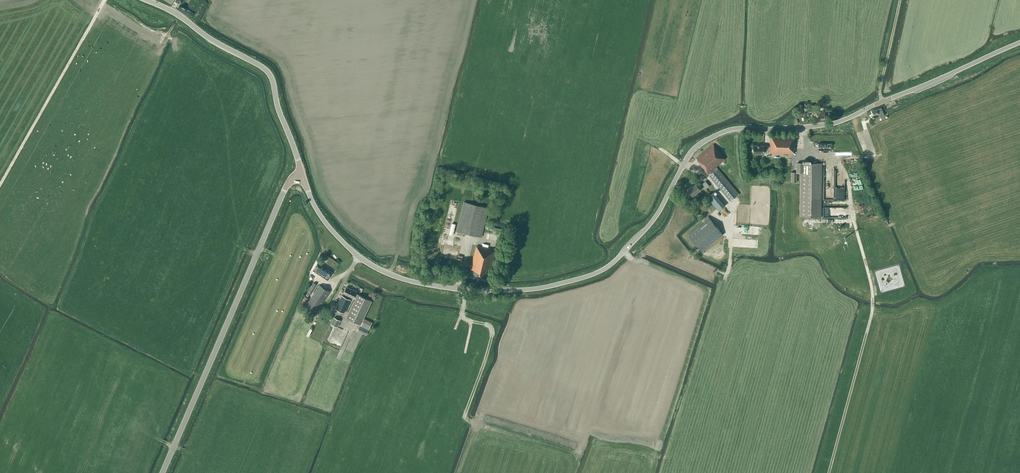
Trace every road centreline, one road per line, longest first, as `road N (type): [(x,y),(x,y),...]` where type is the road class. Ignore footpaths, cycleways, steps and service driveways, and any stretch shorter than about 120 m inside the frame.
road 1 (tertiary): [(741,128),(689,155),(653,220),(610,266),(537,288),(445,288),(383,271),(332,231),(302,174)]
road 2 (tertiary): [(163,472),(289,181),(302,174)]
road 3 (tertiary): [(741,128),(834,124),(1019,43)]
road 4 (tertiary): [(302,174),(268,72),(147,0)]
road 5 (track): [(105,0),(0,183)]

